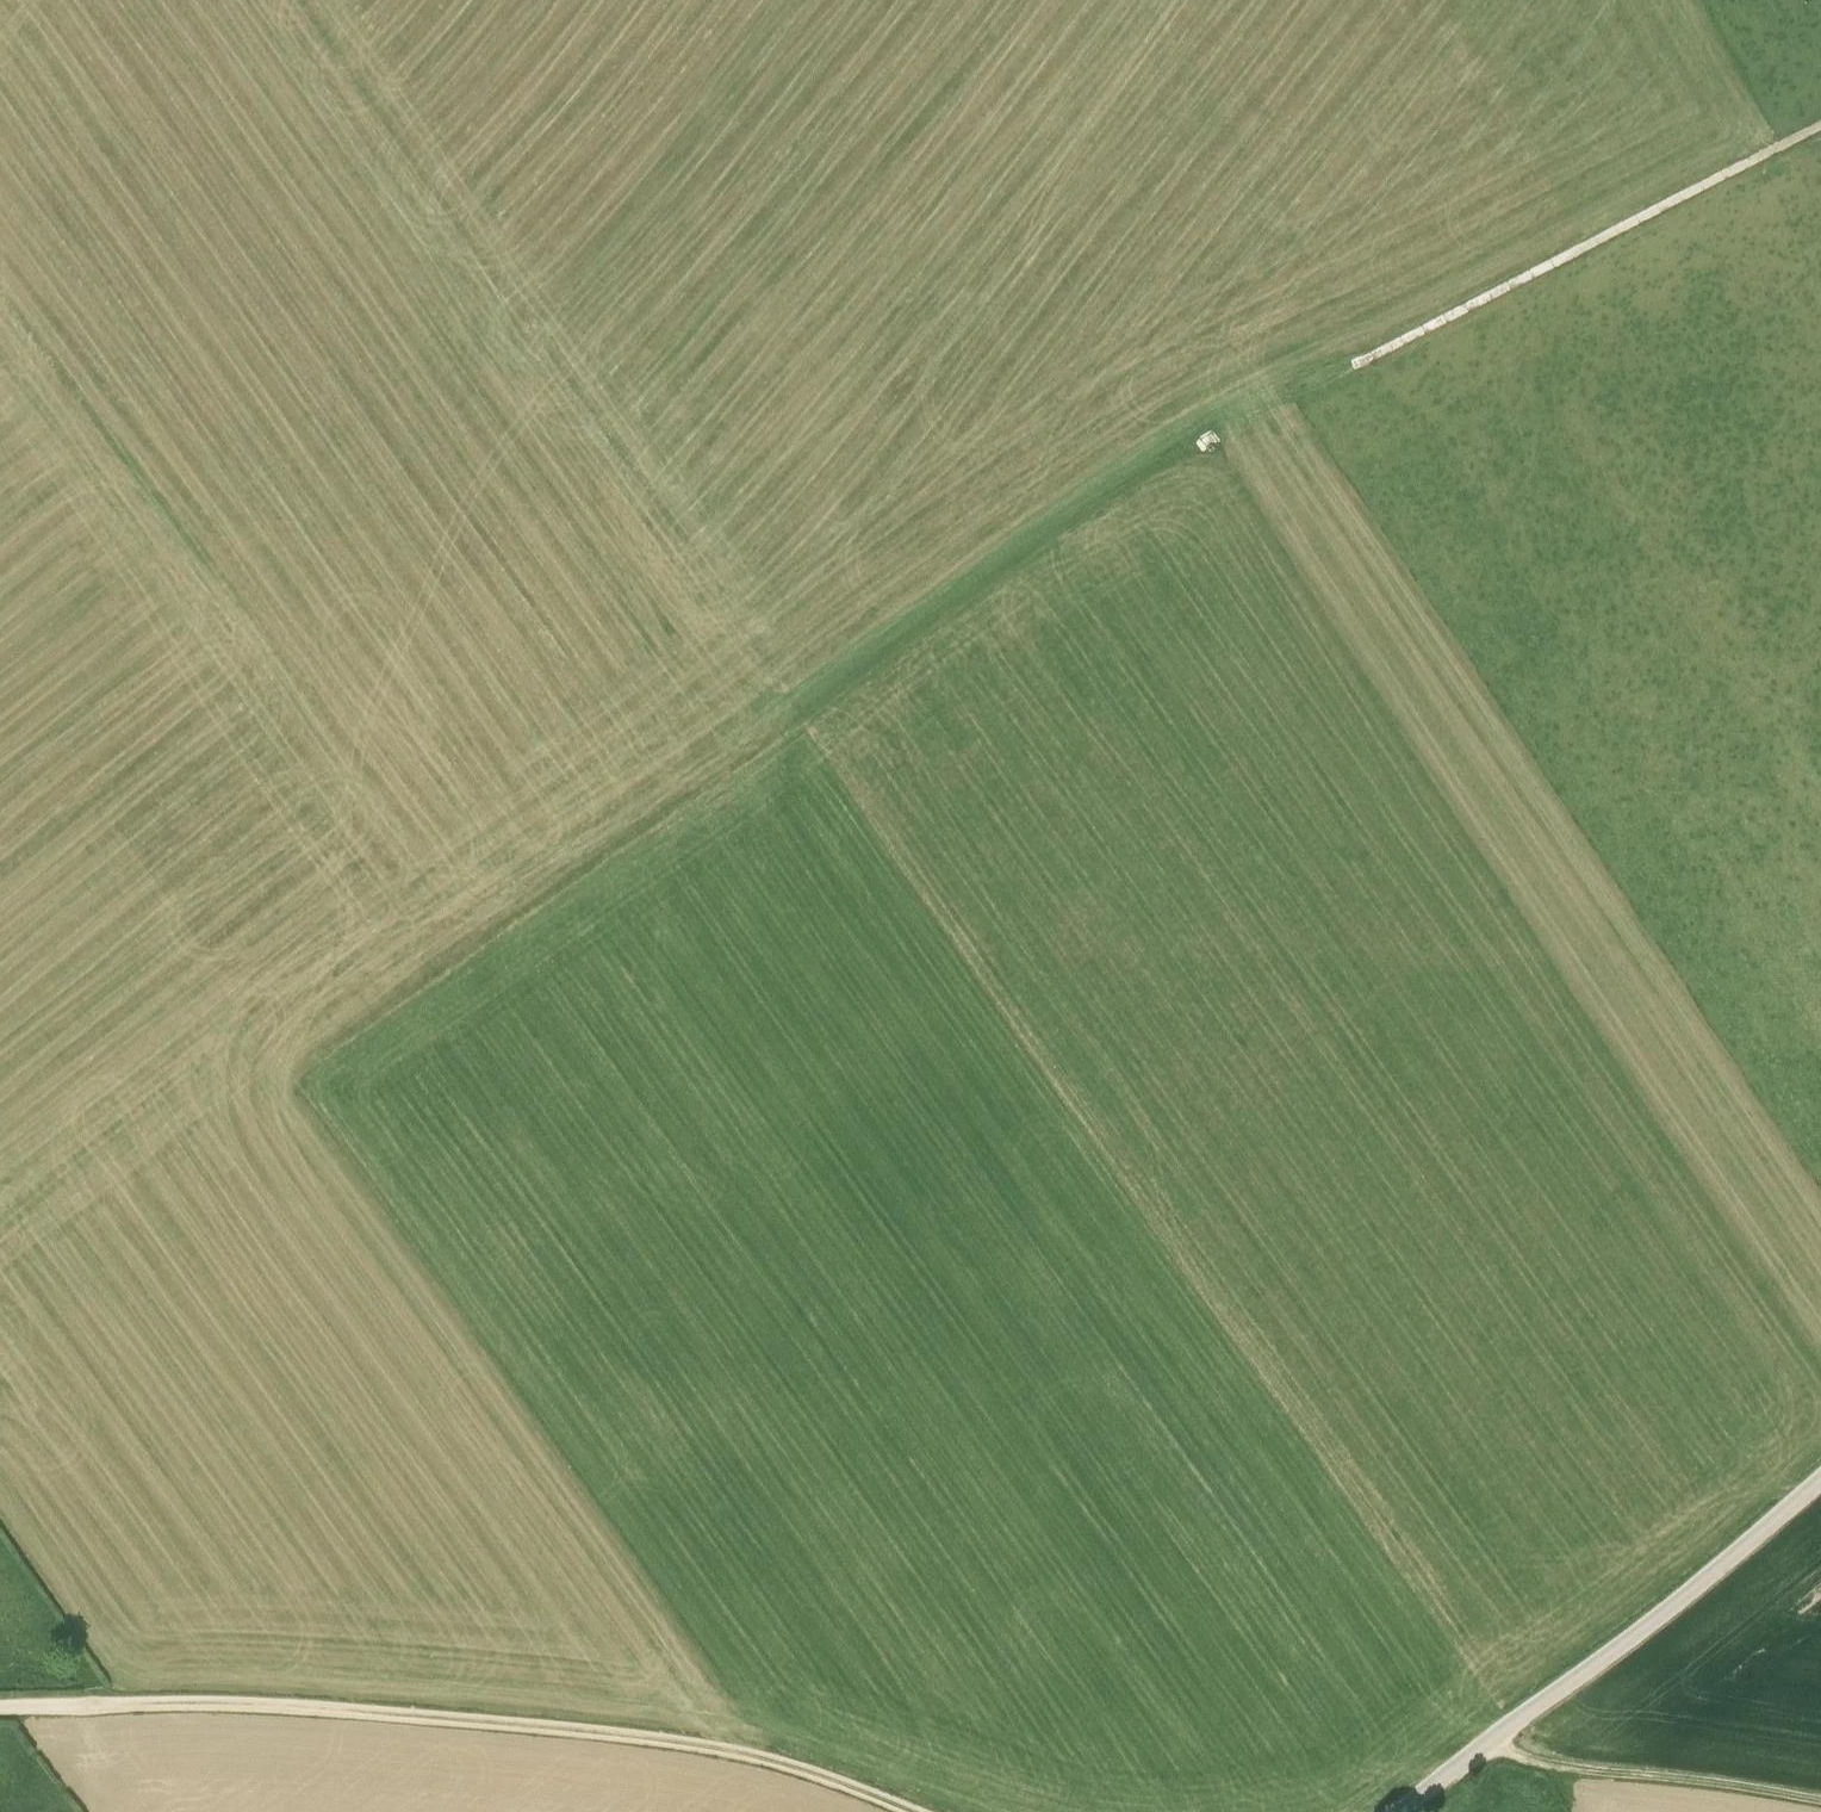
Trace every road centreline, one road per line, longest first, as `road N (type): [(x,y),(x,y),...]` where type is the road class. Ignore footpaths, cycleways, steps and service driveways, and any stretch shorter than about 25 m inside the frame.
road 1 (track): [(919,1811),(789,1764),(683,1742),(254,1702),(0,1707)]
road 2 (unclassified): [(1399,1811),(1704,1581),(1820,1479)]
road 3 (track): [(1492,1738),(1546,1766),(1820,1800)]

